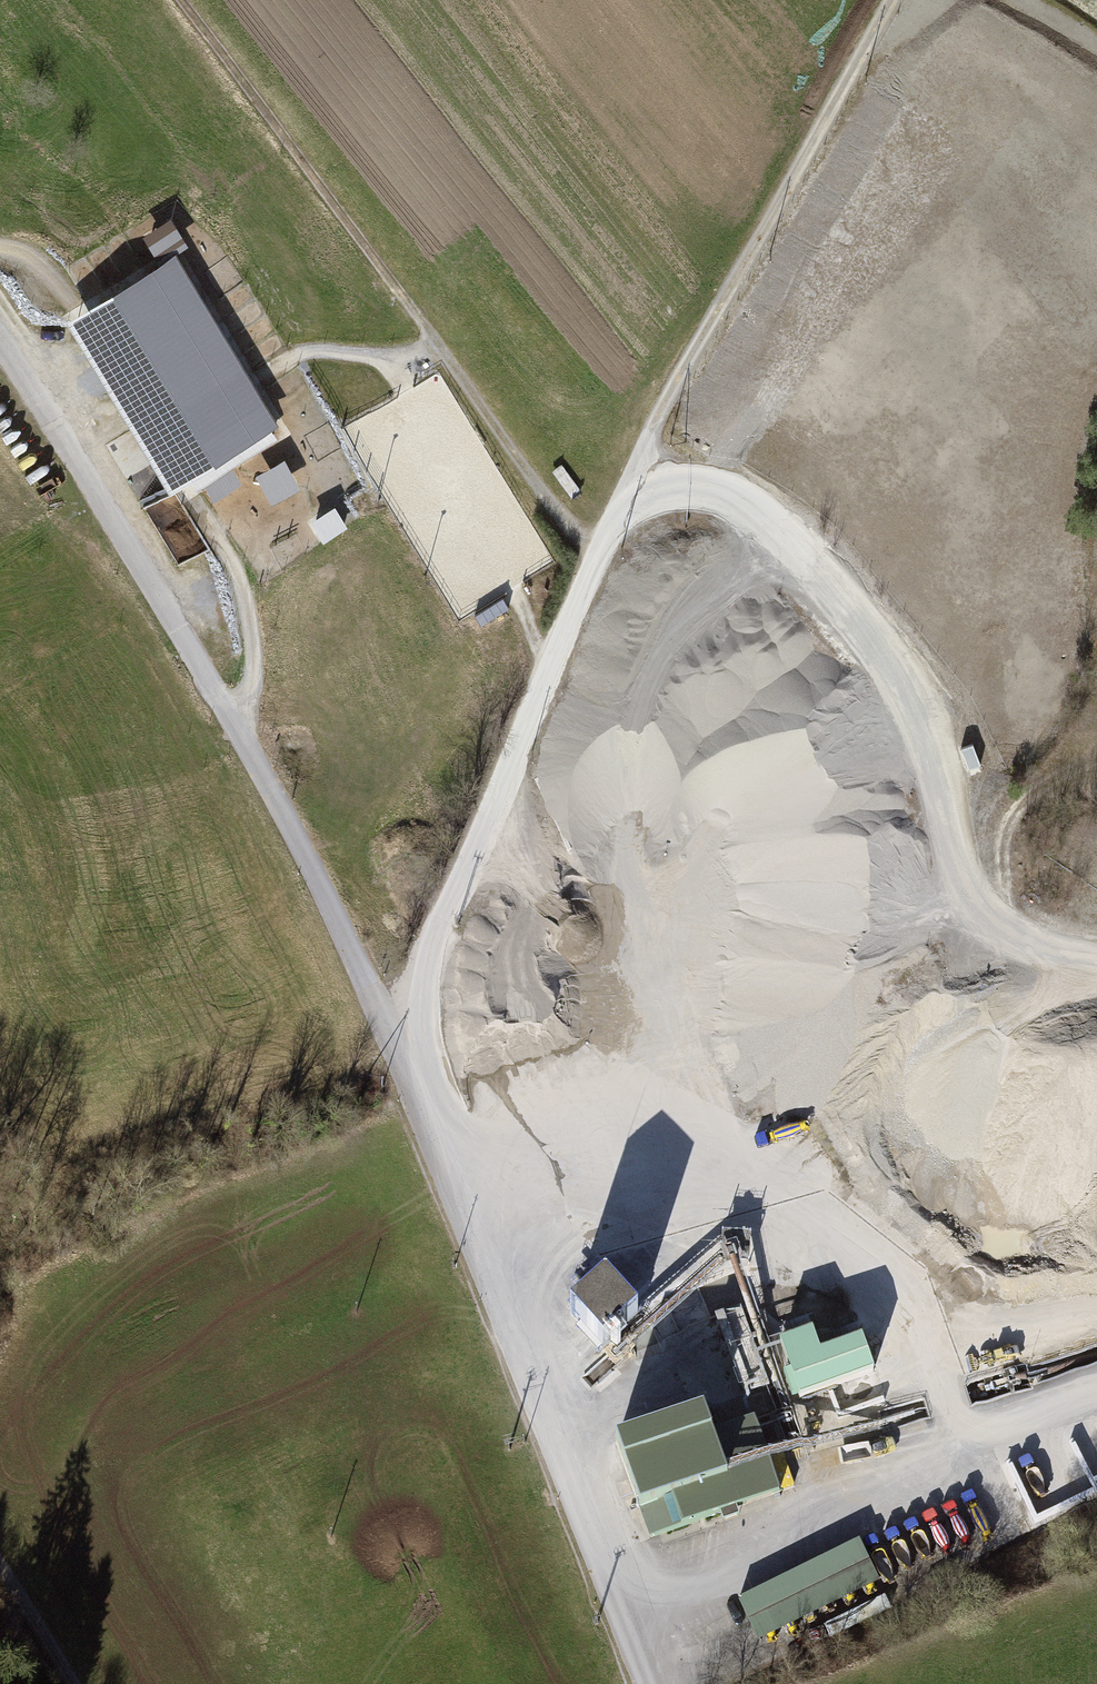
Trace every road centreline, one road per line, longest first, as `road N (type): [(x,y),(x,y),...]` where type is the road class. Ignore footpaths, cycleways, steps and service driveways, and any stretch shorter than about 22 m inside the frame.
road 1 (unclassified): [(0,347),(137,546),(298,839),(399,1047),(651,1683)]
road 2 (track): [(399,1047),(526,718),(648,444),(896,0)]
road 3 (track): [(622,1610),(728,1574),(899,1489),(944,1457),(945,1393),(920,1338),(767,1209),(697,1172),(620,1158),(541,1169),(459,1200)]
road 4 (track): [(618,514),(670,488),(719,490),(774,519),(826,575),(901,700),(976,902),(1037,965),(1096,983)]
road 5 (track): [(601,549),(566,525),(186,0)]
road 6 (track): [(965,882),(966,993),(977,1031),(1006,1052),(1046,1055),(1061,1030),(1037,965)]
road 7 (track): [(1096,1406),(944,1457)]
road 8 (track): [(71,1683),(0,1564)]

